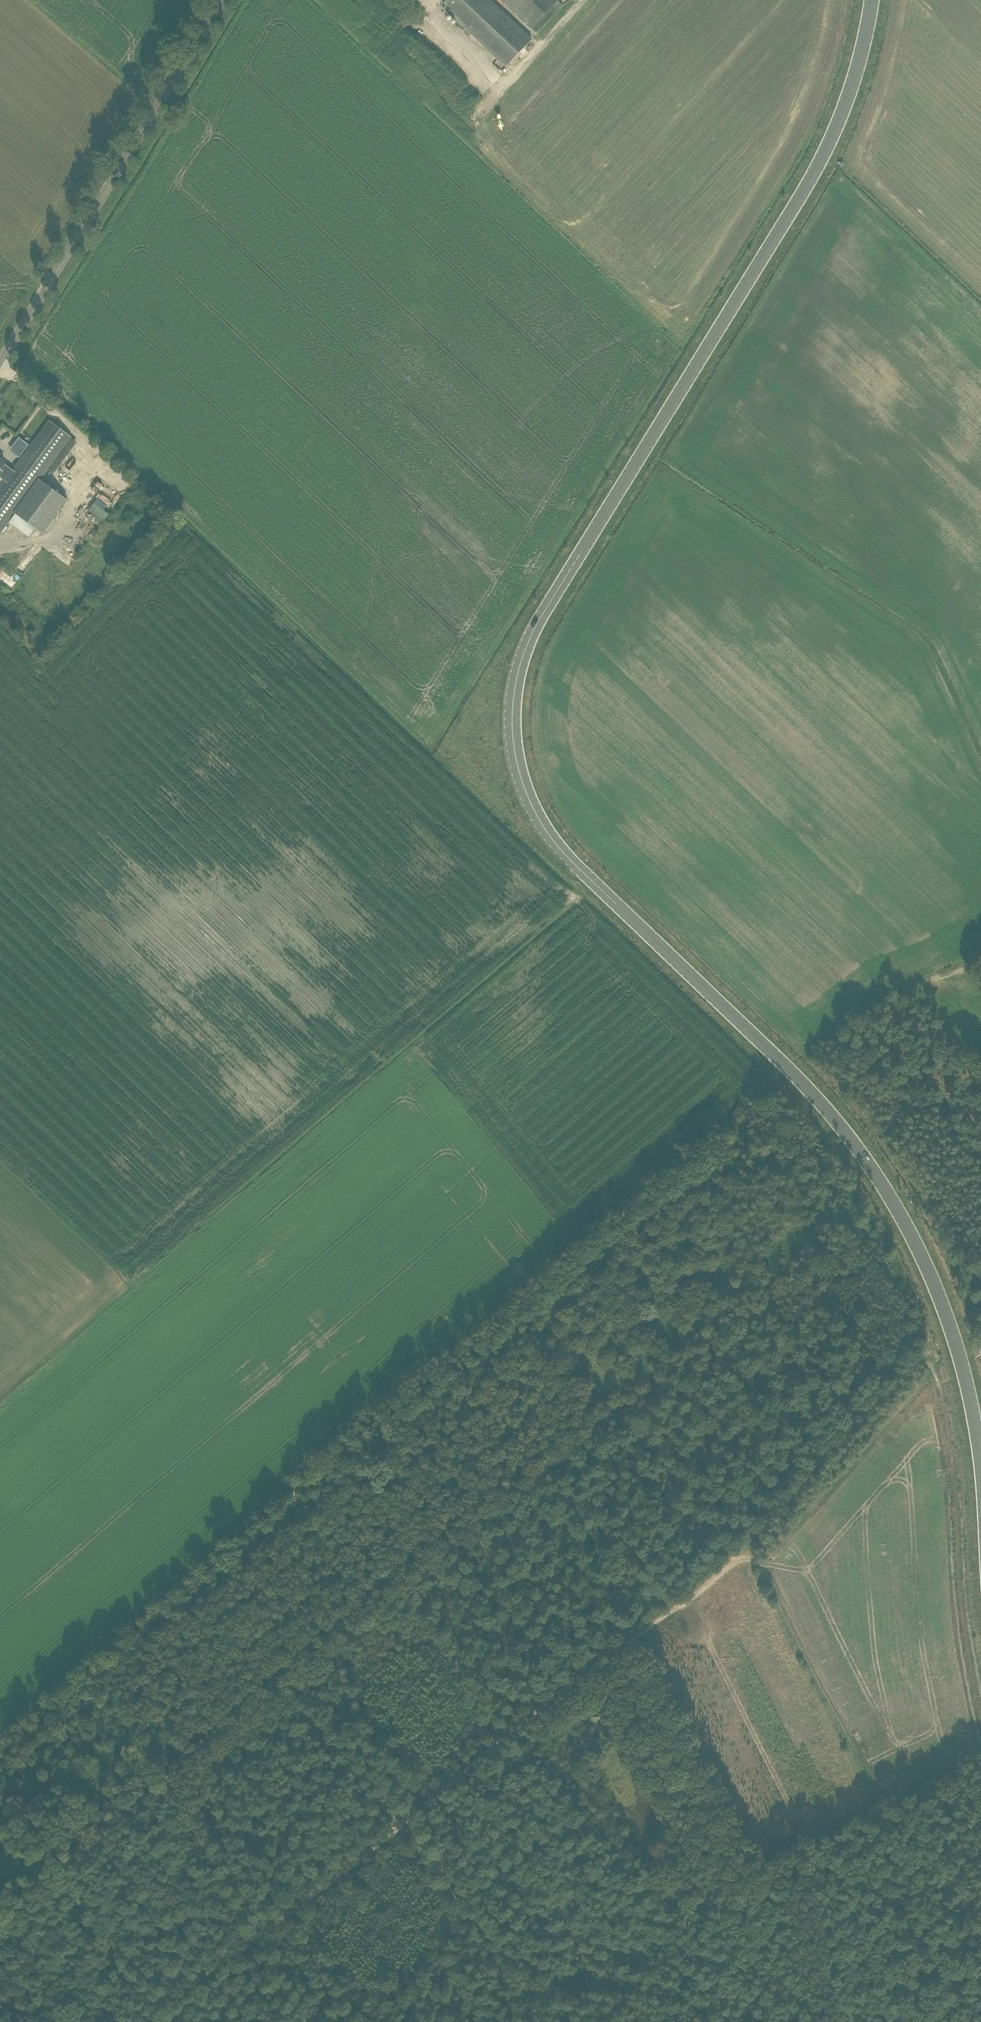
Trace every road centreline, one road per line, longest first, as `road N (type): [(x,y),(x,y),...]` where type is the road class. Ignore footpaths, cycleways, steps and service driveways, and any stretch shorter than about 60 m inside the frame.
road 1 (secondary): [(871,0),(830,141),(539,621),(516,679),(511,724),(523,784),(545,829),(800,1081),(896,1206),(952,1330),(980,1477)]
road 2 (track): [(401,1824),(702,1586),(916,1363)]
road 3 (track): [(639,1632),(760,1860),(762,1885),(747,1905),(579,1981)]
road 4 (unclassified): [(0,368),(223,0)]
road 5 (track): [(749,1542),(881,1798),(760,1860)]
road 6 (track): [(141,2021),(401,1824)]
road 7 (track): [(579,1981),(527,1971),(401,1824)]
road 8 (track): [(899,1790),(951,2021)]
road 9 (track): [(763,2021),(607,1980),(579,1981)]

